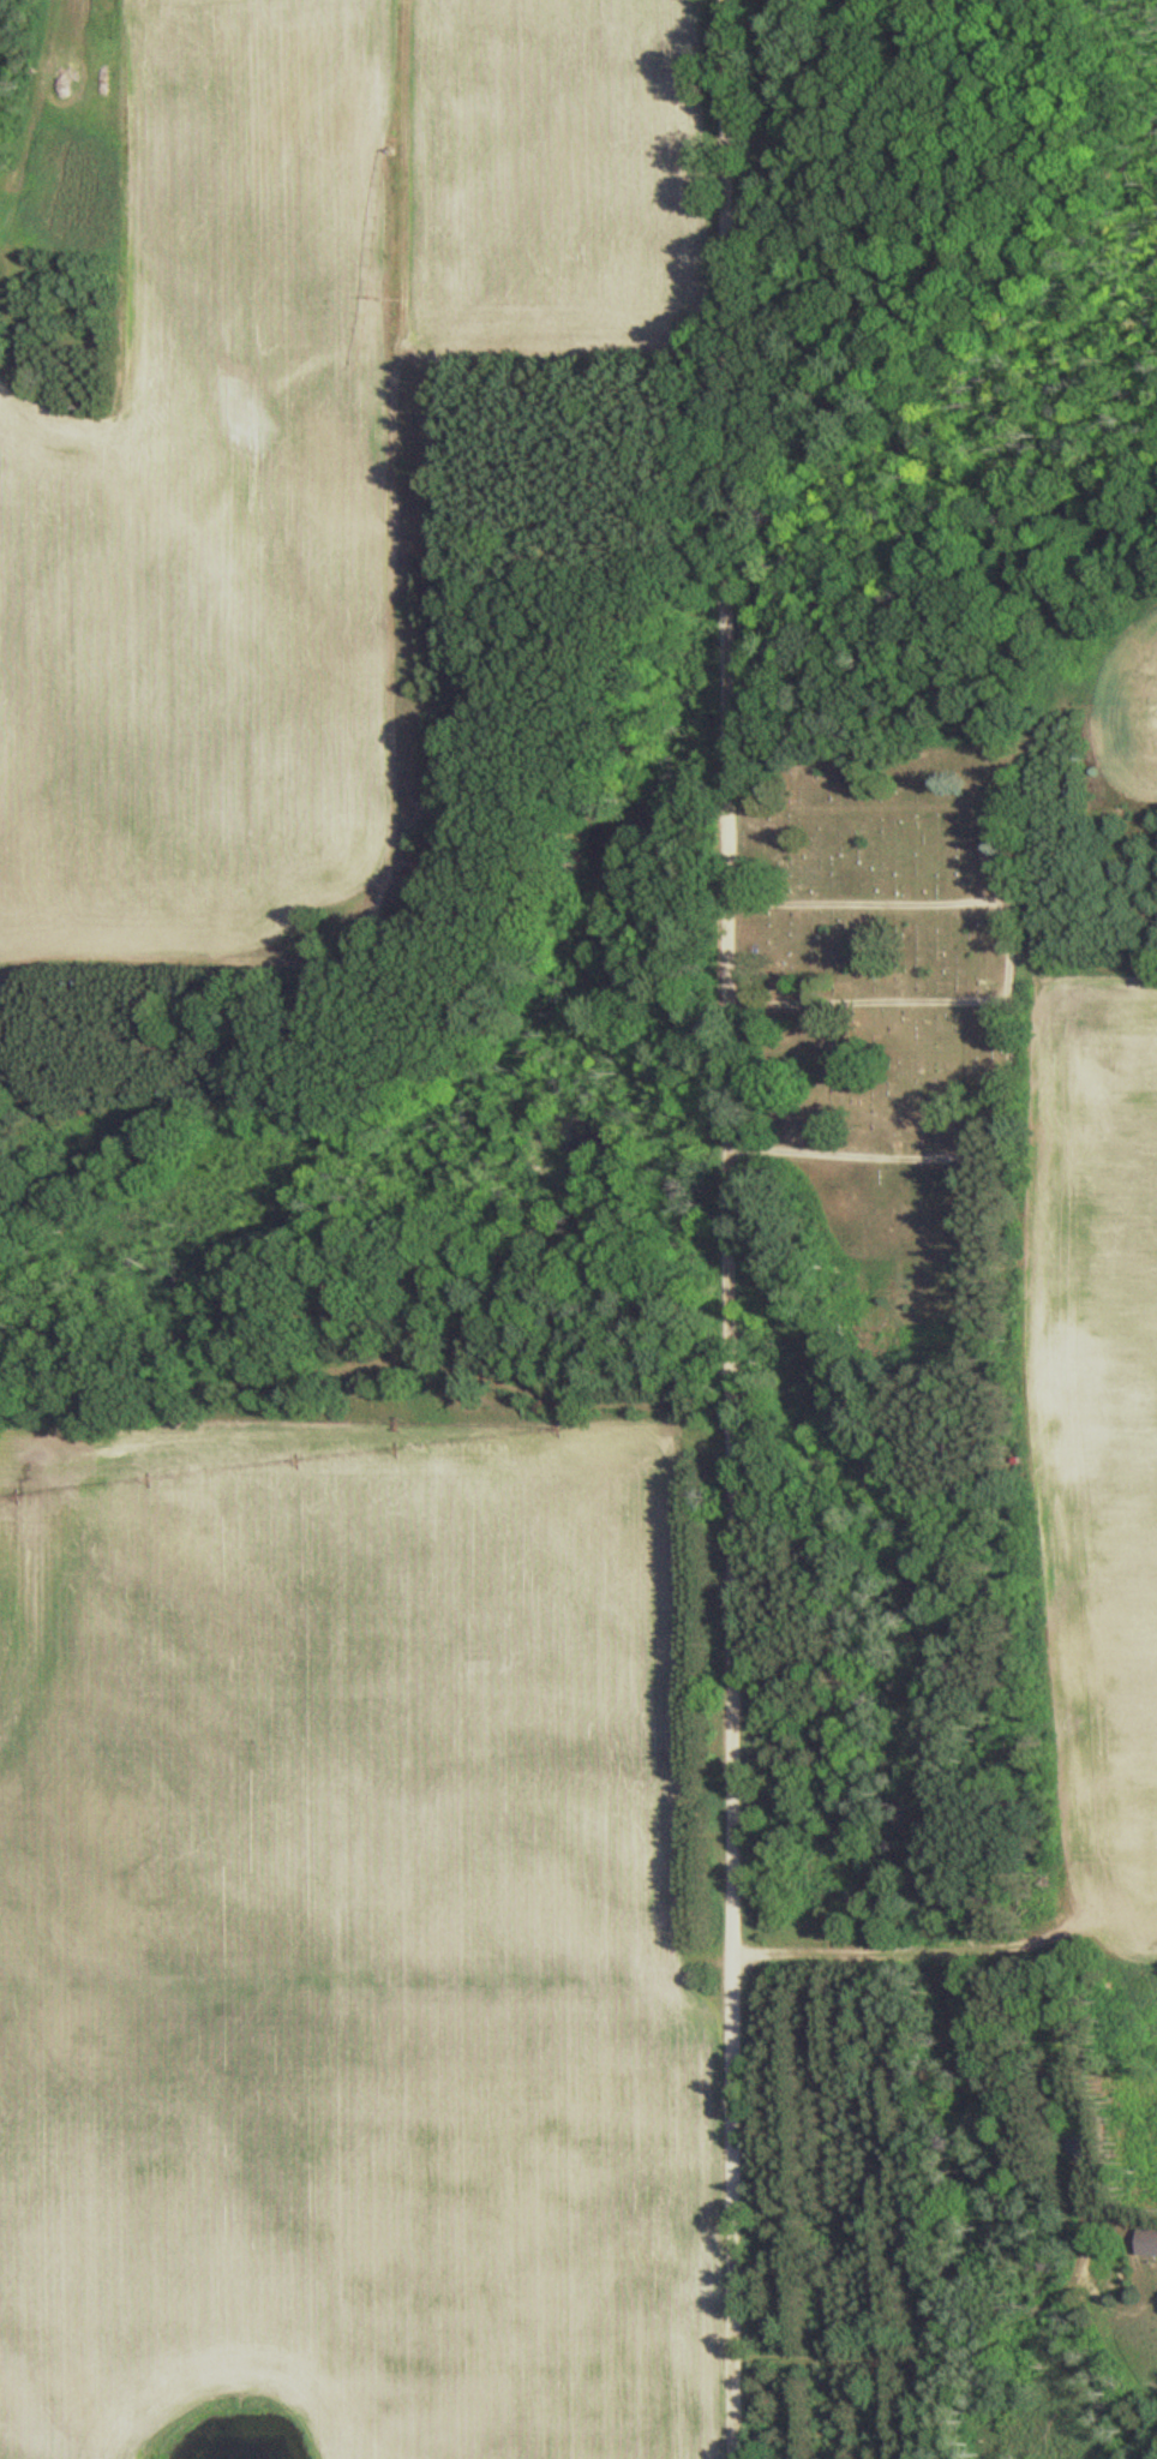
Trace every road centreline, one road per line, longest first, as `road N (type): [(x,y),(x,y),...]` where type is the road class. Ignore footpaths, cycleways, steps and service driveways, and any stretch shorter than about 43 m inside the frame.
road 1 (residential): [(737,2458),(727,0)]
road 2 (residential): [(1002,1125),(1005,997),(730,997)]
road 3 (residential): [(1007,915),(1012,816),(1003,803),(729,797)]
road 4 (residential): [(730,889),(990,893),(1012,926),(1005,997)]
road 5 (residential): [(731,1143),(977,1154),(990,1127),(1002,1125)]

